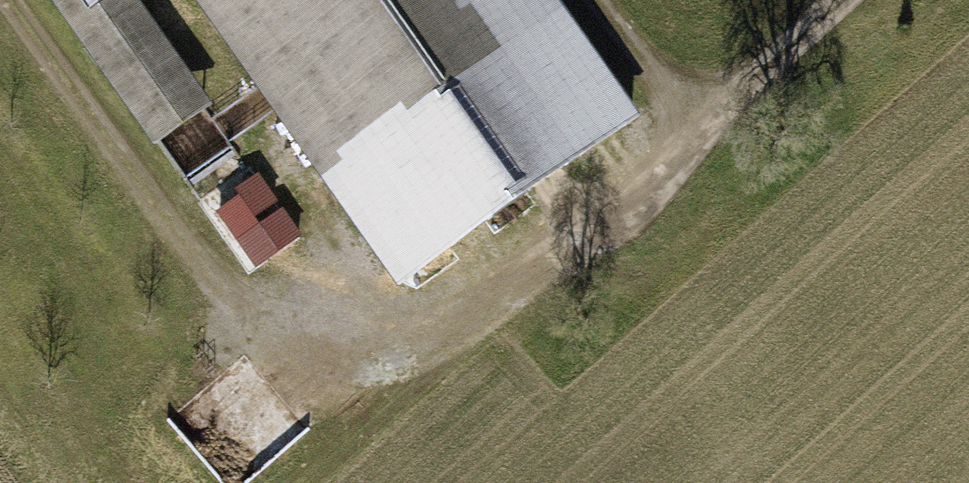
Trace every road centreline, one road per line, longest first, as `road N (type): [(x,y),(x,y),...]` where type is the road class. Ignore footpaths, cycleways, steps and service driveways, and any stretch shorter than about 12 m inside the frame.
road 1 (track): [(1,0),(96,126),(192,221),(336,227),(643,189)]
road 2 (track): [(297,482),(643,189)]
road 3 (track): [(643,189),(865,0)]
road 4 (track): [(563,204),(493,104)]

